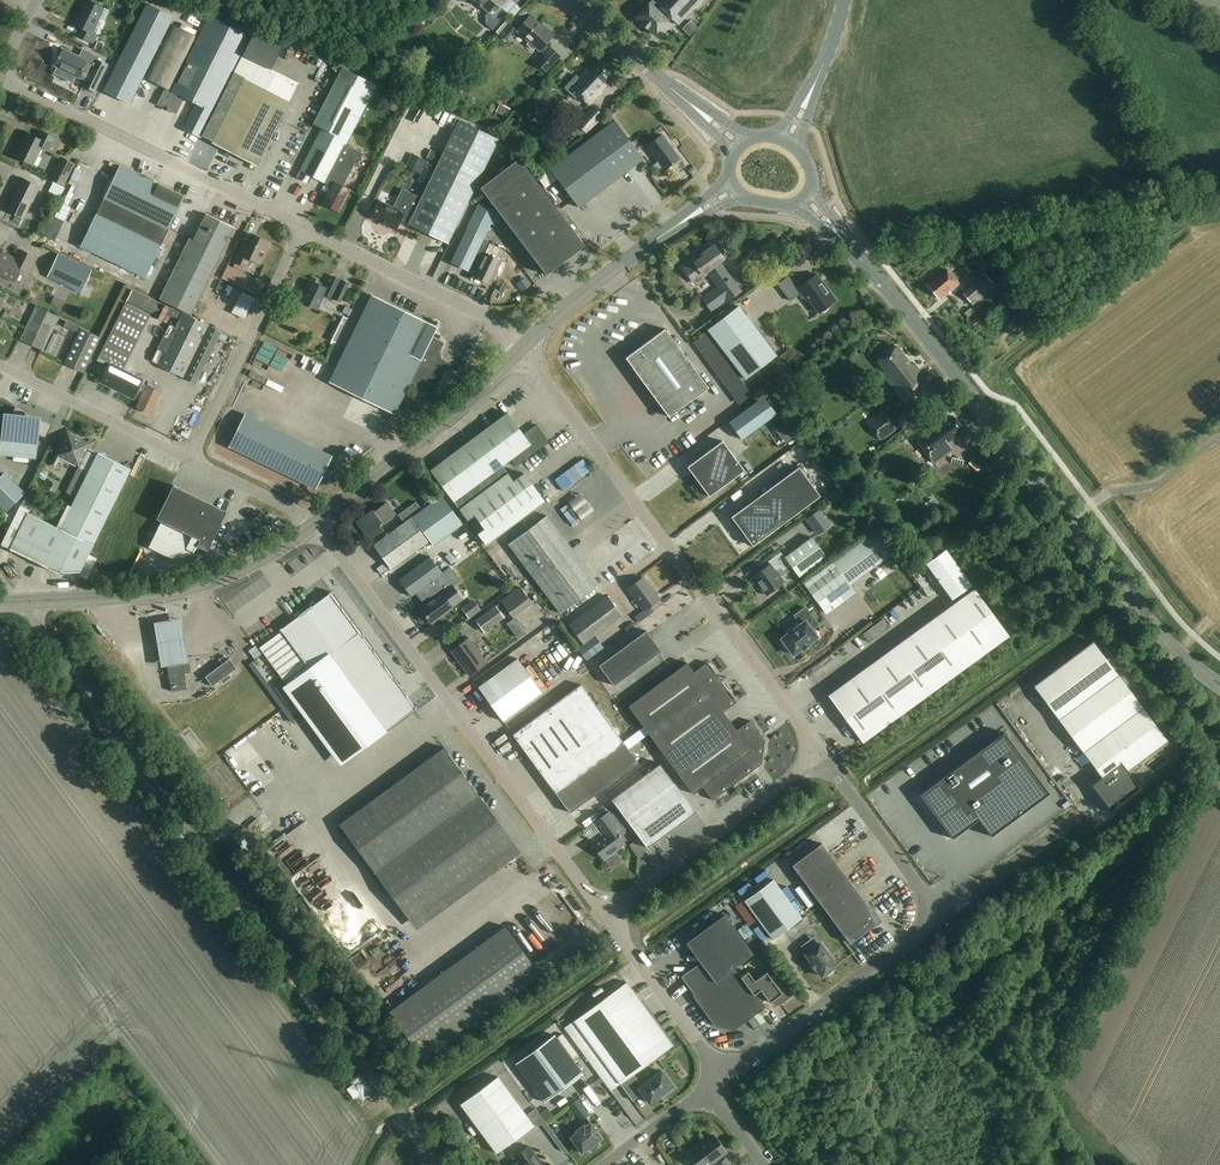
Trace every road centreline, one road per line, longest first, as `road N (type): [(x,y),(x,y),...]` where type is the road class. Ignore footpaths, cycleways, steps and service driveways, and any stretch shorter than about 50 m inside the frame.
road 1 (unclassified): [(437,1164),(43,634),(33,605)]
road 2 (tertiary): [(1219,687),(1171,648),(861,262)]
road 3 (unclassified): [(820,755),(520,350)]
road 4 (unclassified): [(605,916),(315,524)]
road 5 (residential): [(303,225),(1,79)]
road 6 (primary): [(33,605),(201,585),(255,564),(315,524)]
road 7 (unclassified): [(940,916),(742,1063),(717,1068)]
road 8 (primary): [(315,524),(468,404),(520,350)]
road 9 (primary): [(520,350),(734,187)]
road 10 (unclassified): [(605,916),(820,755)]
road 11 (track): [(981,384),(1177,236),(1186,217)]
road 12 (residential): [(190,459),(303,225)]
road 13 (residential): [(520,350),(489,318),(303,225)]
road 14 (secondary): [(741,143),(565,0)]
road 15 (residential): [(190,459),(0,367)]
road 16 (track): [(1219,205),(1019,236)]
road 17 (unclassified): [(940,916),(820,755)]
road 18 (unclassified): [(717,1068),(605,916)]
road 19 (unclassified): [(1073,824),(940,916)]
road 20 (unclassified): [(1019,236),(861,262)]
road 21 (primary): [(786,141),(844,0)]
road 22 (residential): [(315,524),(190,459)]
road 23 (residential): [(606,1164),(709,1099)]

